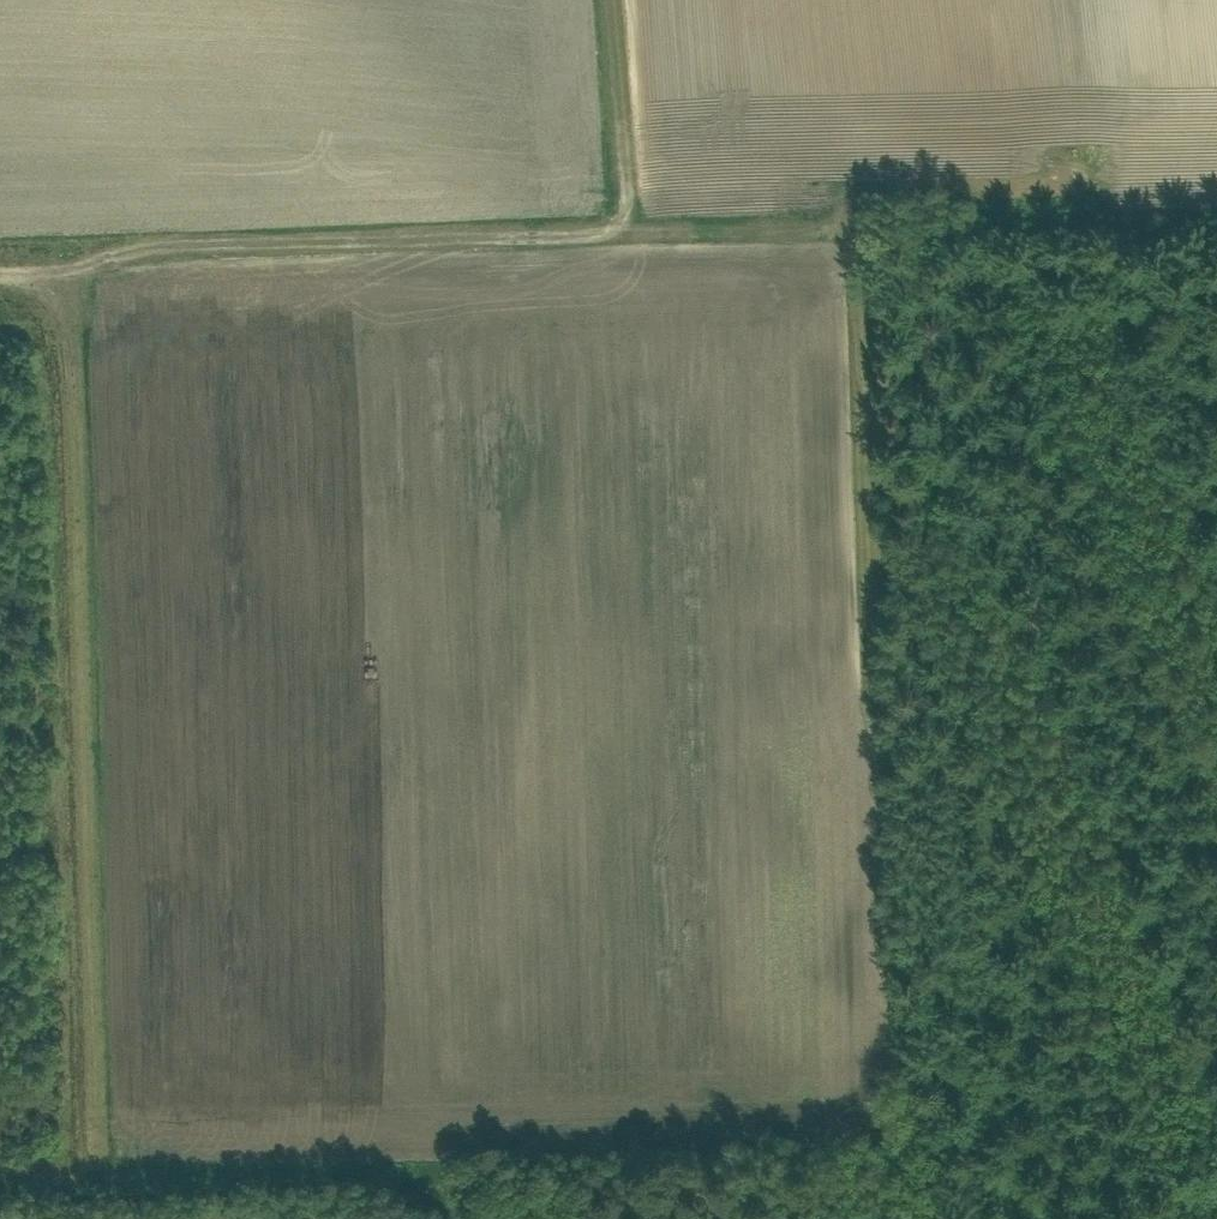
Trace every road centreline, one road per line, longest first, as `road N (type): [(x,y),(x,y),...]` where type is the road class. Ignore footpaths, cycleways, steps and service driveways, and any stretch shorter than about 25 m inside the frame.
road 1 (track): [(80,282),(791,257),(821,1026),(805,1074),(764,1105),(166,1128),(118,1091),(110,696)]
road 2 (track): [(808,674),(110,696)]
road 3 (track): [(1216,201),(797,214)]
road 4 (track): [(110,696),(80,282)]
road 5 (track): [(780,0),(797,214),(791,257)]
road 6 (track): [(1032,1218),(1216,1170)]

